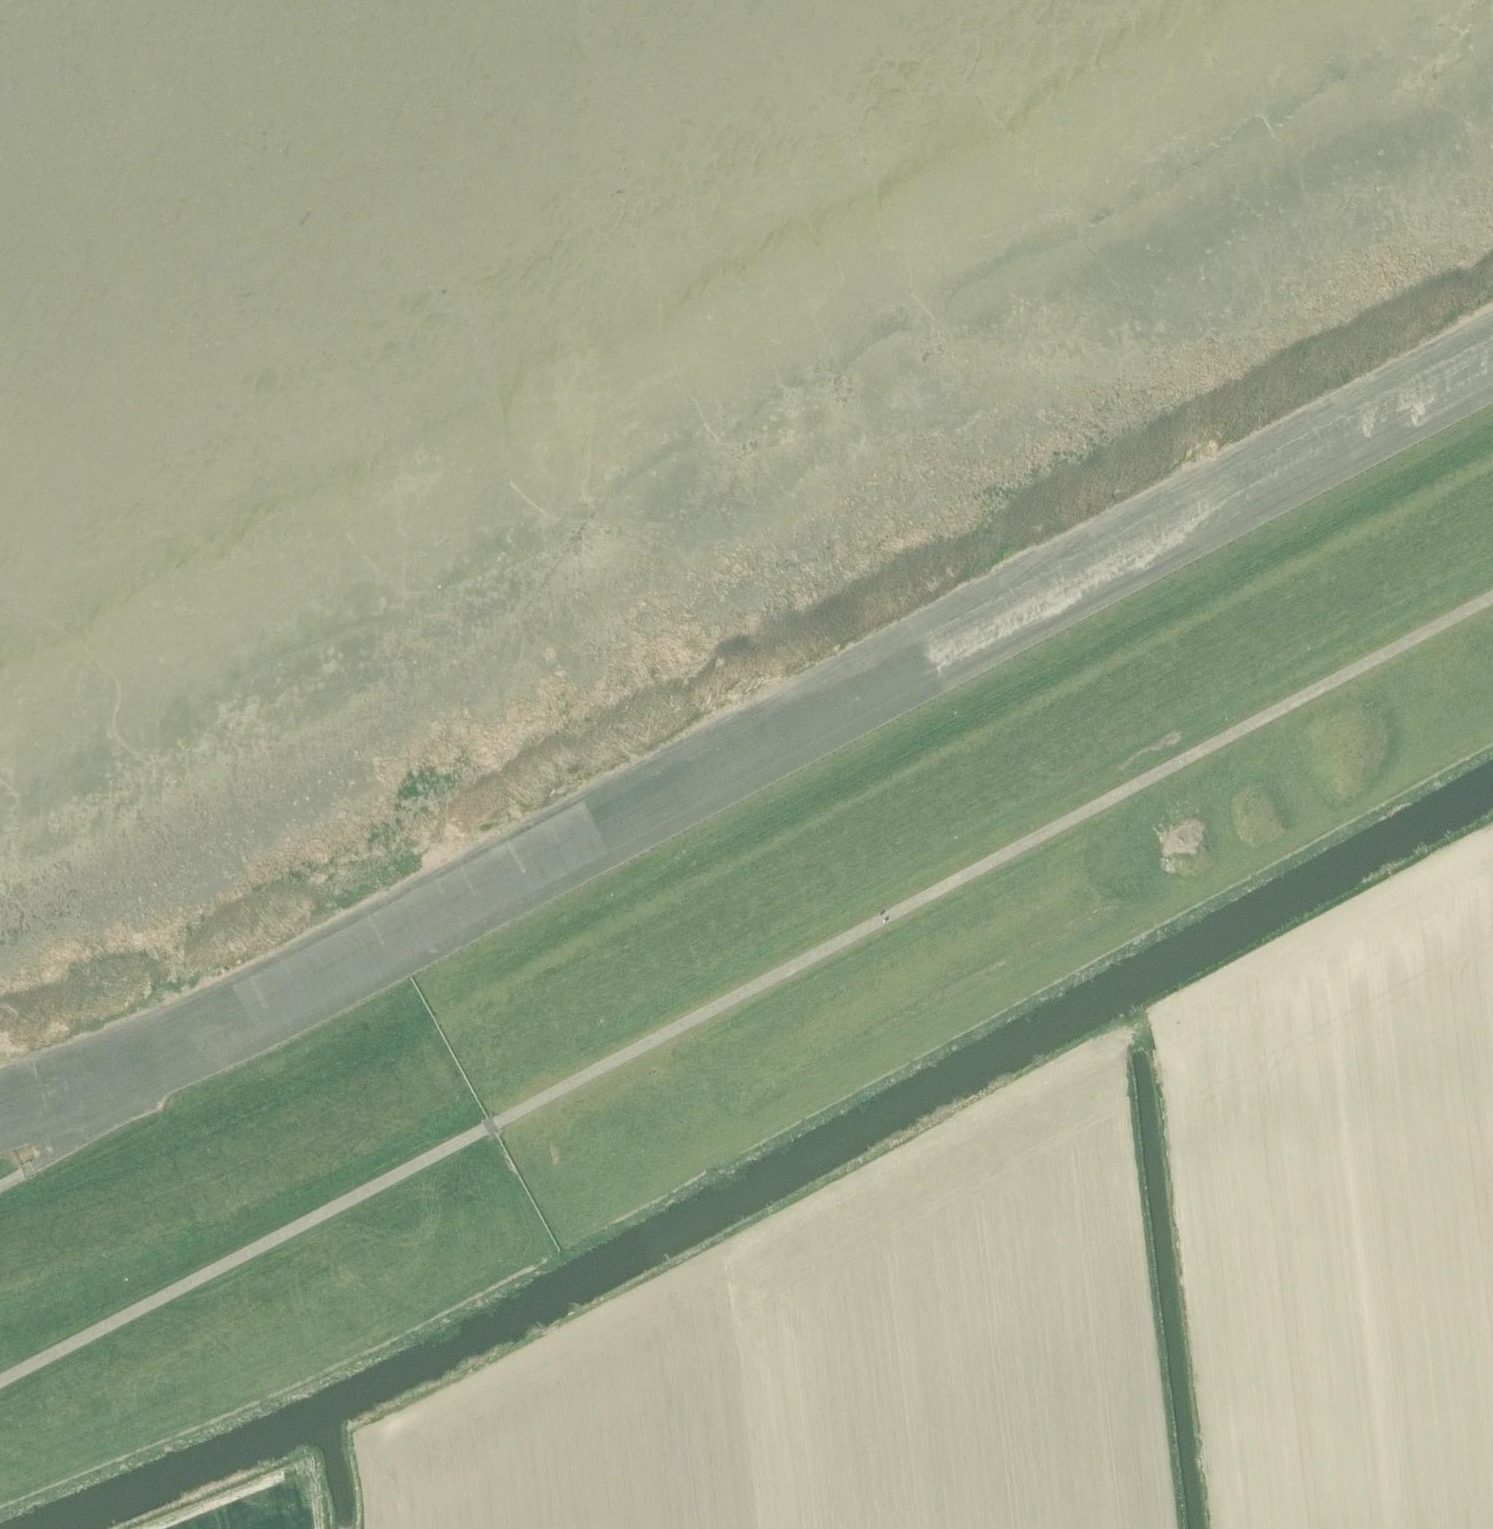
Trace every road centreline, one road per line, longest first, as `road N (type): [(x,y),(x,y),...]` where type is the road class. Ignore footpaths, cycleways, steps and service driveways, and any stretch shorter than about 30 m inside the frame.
road 1 (unclassified): [(0,1382),(1492,597)]

